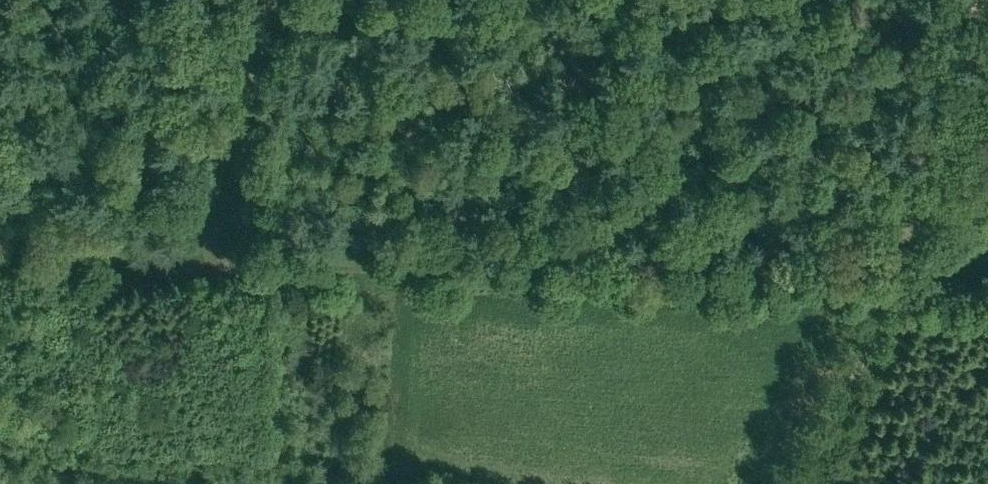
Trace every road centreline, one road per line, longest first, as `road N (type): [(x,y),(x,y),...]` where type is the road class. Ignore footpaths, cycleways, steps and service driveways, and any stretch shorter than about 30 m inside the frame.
road 1 (track): [(0,262),(896,279)]
road 2 (track): [(210,265),(269,0)]
road 3 (track): [(896,279),(987,45)]
road 4 (track): [(815,483),(896,279)]

